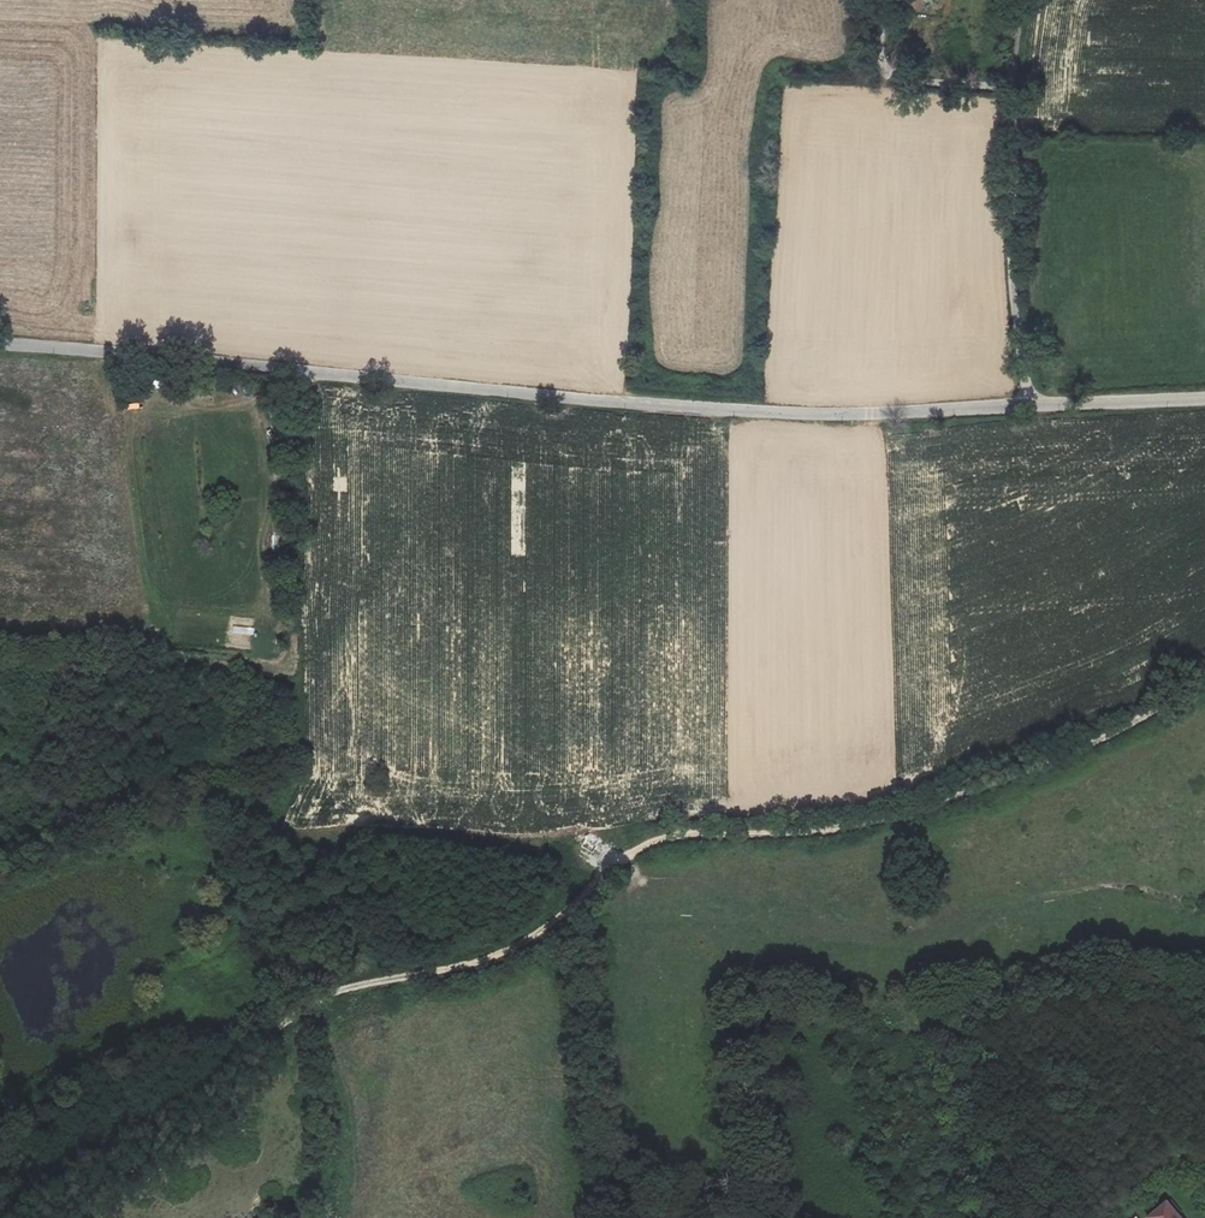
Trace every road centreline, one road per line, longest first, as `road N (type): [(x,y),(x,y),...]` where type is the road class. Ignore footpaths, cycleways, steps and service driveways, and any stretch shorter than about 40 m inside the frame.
road 1 (track): [(1204,680),(1080,749),(964,795),(846,826),(663,838),(612,868),(515,946),(444,972),(316,1001),(5,1217)]
road 2 (unclassified): [(0,348),(588,400),(866,415),(1031,406)]
road 3 (unclassified): [(1021,0),(1011,137),(1017,306),(1031,406)]
road 4 (track): [(1012,88),(883,79),(885,0)]
road 5 (unclassified): [(1031,406),(1204,399)]
road 6 (track): [(316,1001),(341,1058),(359,1167)]

